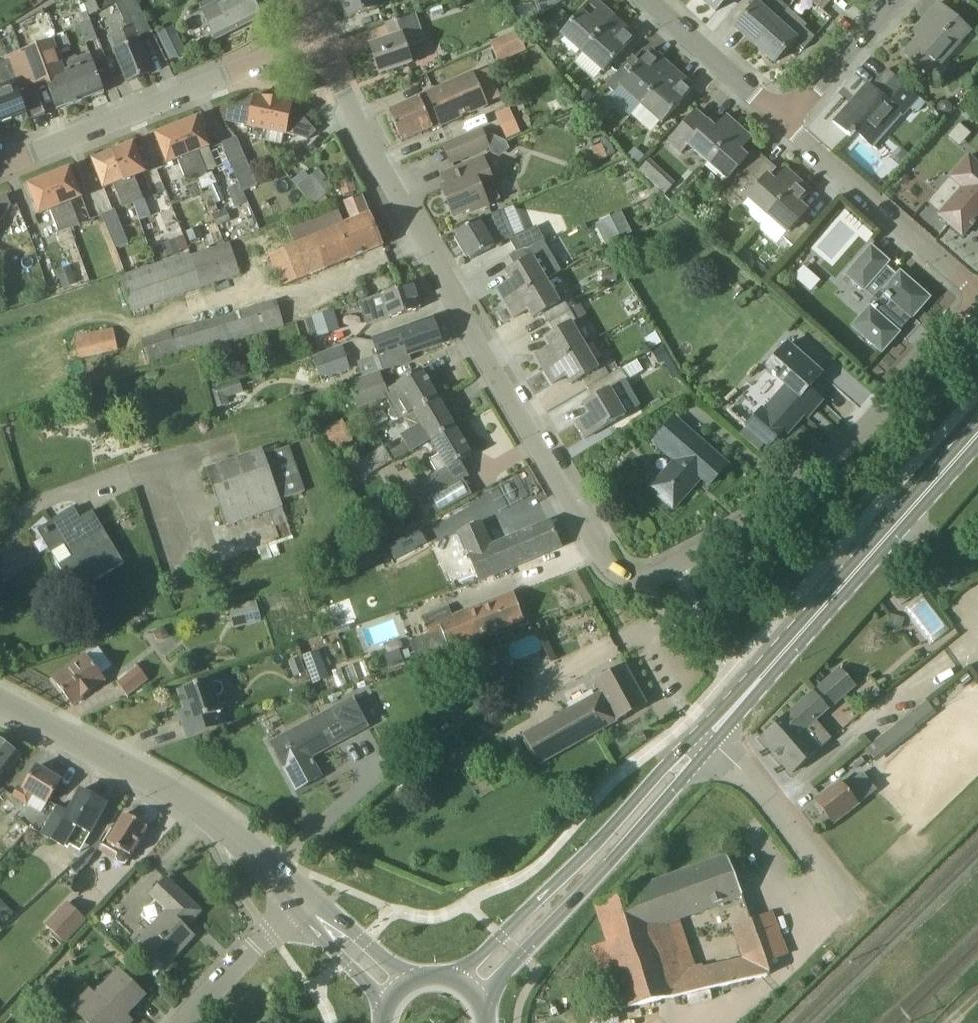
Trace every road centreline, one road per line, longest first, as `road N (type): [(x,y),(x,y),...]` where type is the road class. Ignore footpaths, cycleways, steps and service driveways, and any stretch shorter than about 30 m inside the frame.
road 1 (residential): [(632,579),(613,572),(592,540),(317,43)]
road 2 (residential): [(632,579),(690,556),(807,485),(977,303)]
road 3 (secondary): [(706,739),(977,434)]
road 4 (tertiary): [(300,903),(231,837),(112,760),(0,702)]
road 5 (secondary): [(706,739),(664,767),(589,850),(452,979)]
road 6 (secondary): [(480,1003),(682,779),(706,739)]
road 7 (residential): [(31,156),(317,43)]
road 8 (residential): [(977,294),(784,122)]
road 9 (residential): [(706,739),(741,768),(851,915)]
road 10 (residential): [(784,122),(647,0)]
road 11 (residential): [(300,903),(183,1022)]
road 12 (residential): [(784,122),(897,0)]

